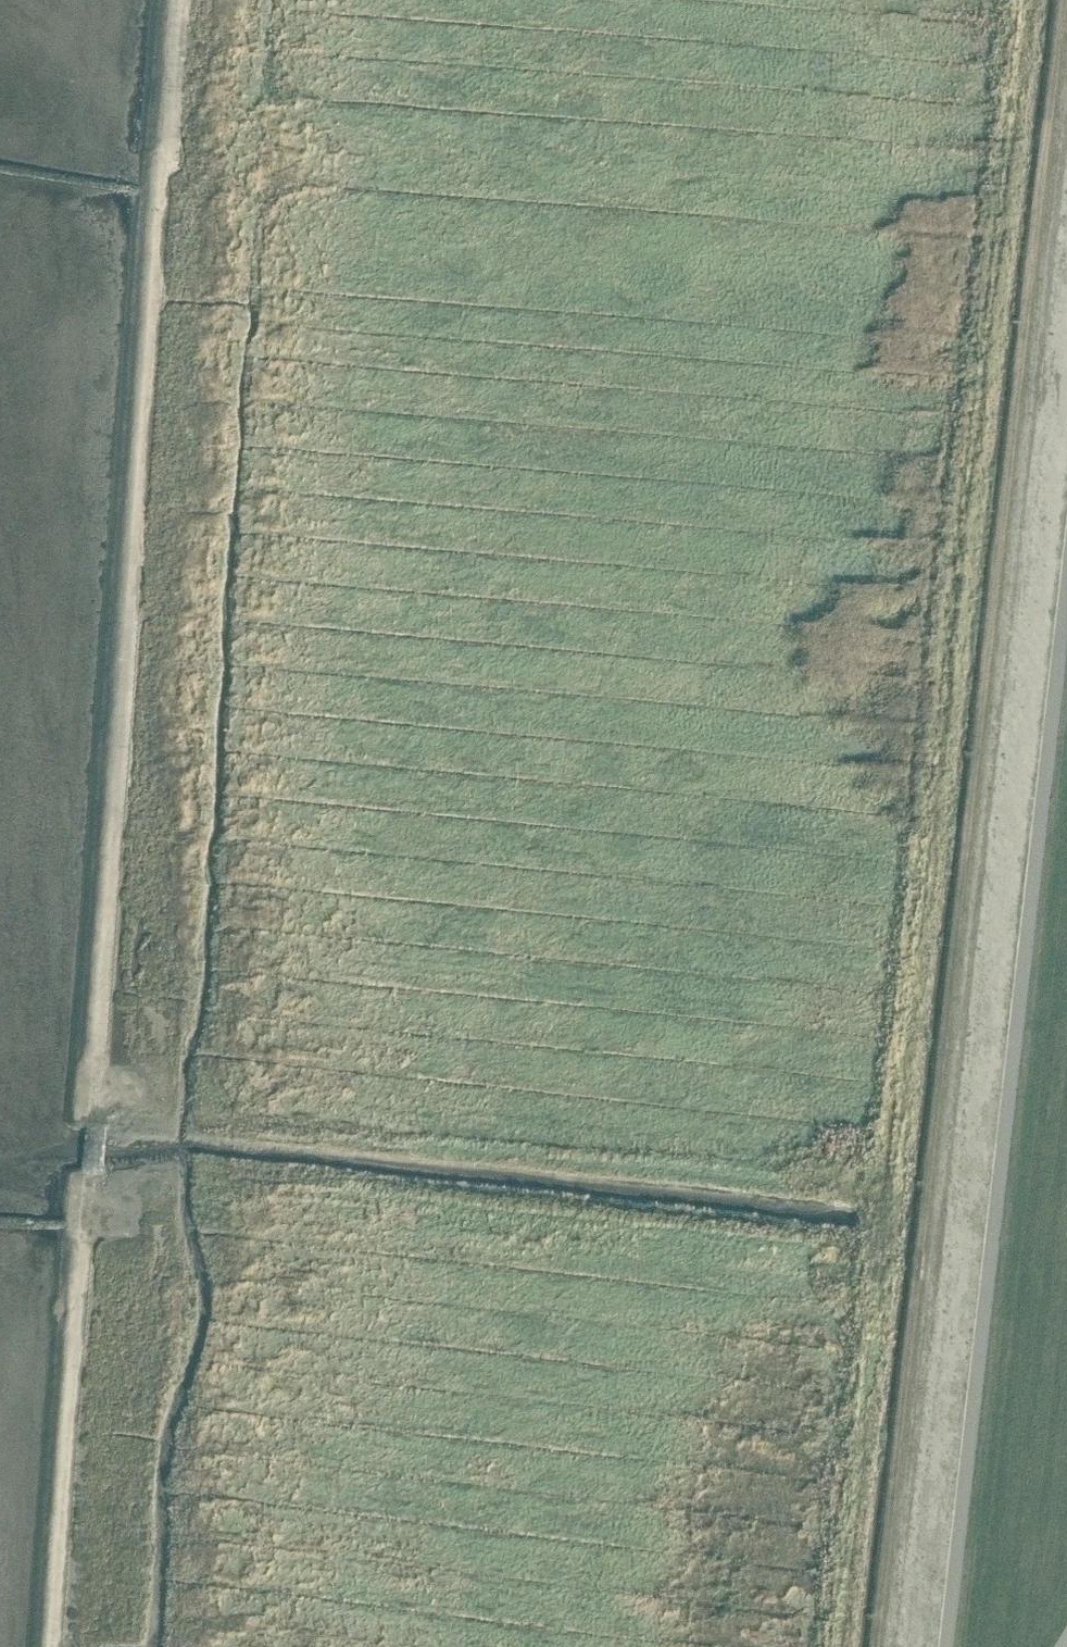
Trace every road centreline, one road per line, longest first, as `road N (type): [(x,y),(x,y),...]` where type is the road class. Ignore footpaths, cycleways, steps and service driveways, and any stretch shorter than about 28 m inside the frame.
road 1 (track): [(1066,632),(948,1646)]

